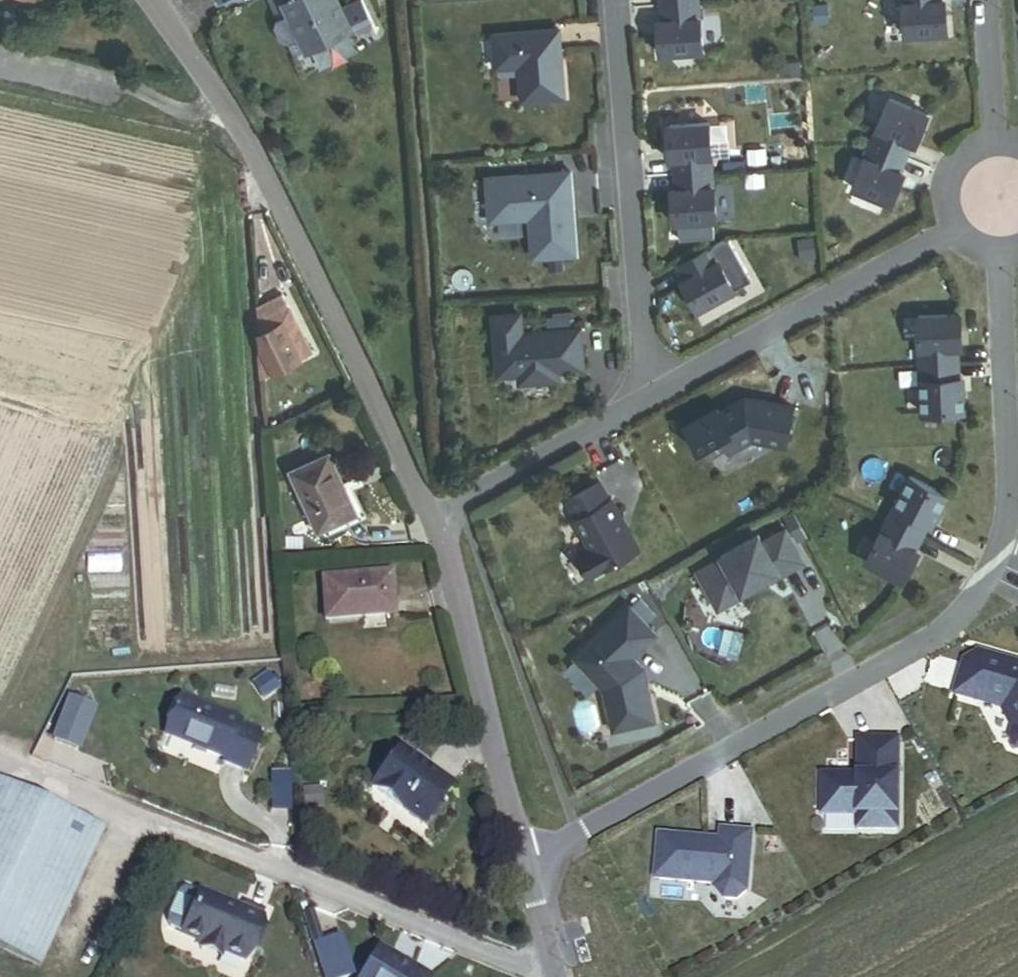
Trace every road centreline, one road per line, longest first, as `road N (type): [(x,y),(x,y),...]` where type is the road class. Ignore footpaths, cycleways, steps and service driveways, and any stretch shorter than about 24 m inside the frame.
road 1 (residential): [(1017,524),(989,596),(578,836),(527,857)]
road 2 (residential): [(435,526),(266,179),(156,0)]
road 3 (residential): [(647,398),(613,0)]
road 4 (residential): [(647,398),(952,229)]
road 5 (residential): [(527,857),(435,526)]
road 6 (residential): [(435,526),(647,398)]
road 7 (residential): [(997,257),(1017,483)]
road 8 (residential): [(986,0),(994,142)]
road 9 (residential): [(552,976),(527,857)]

